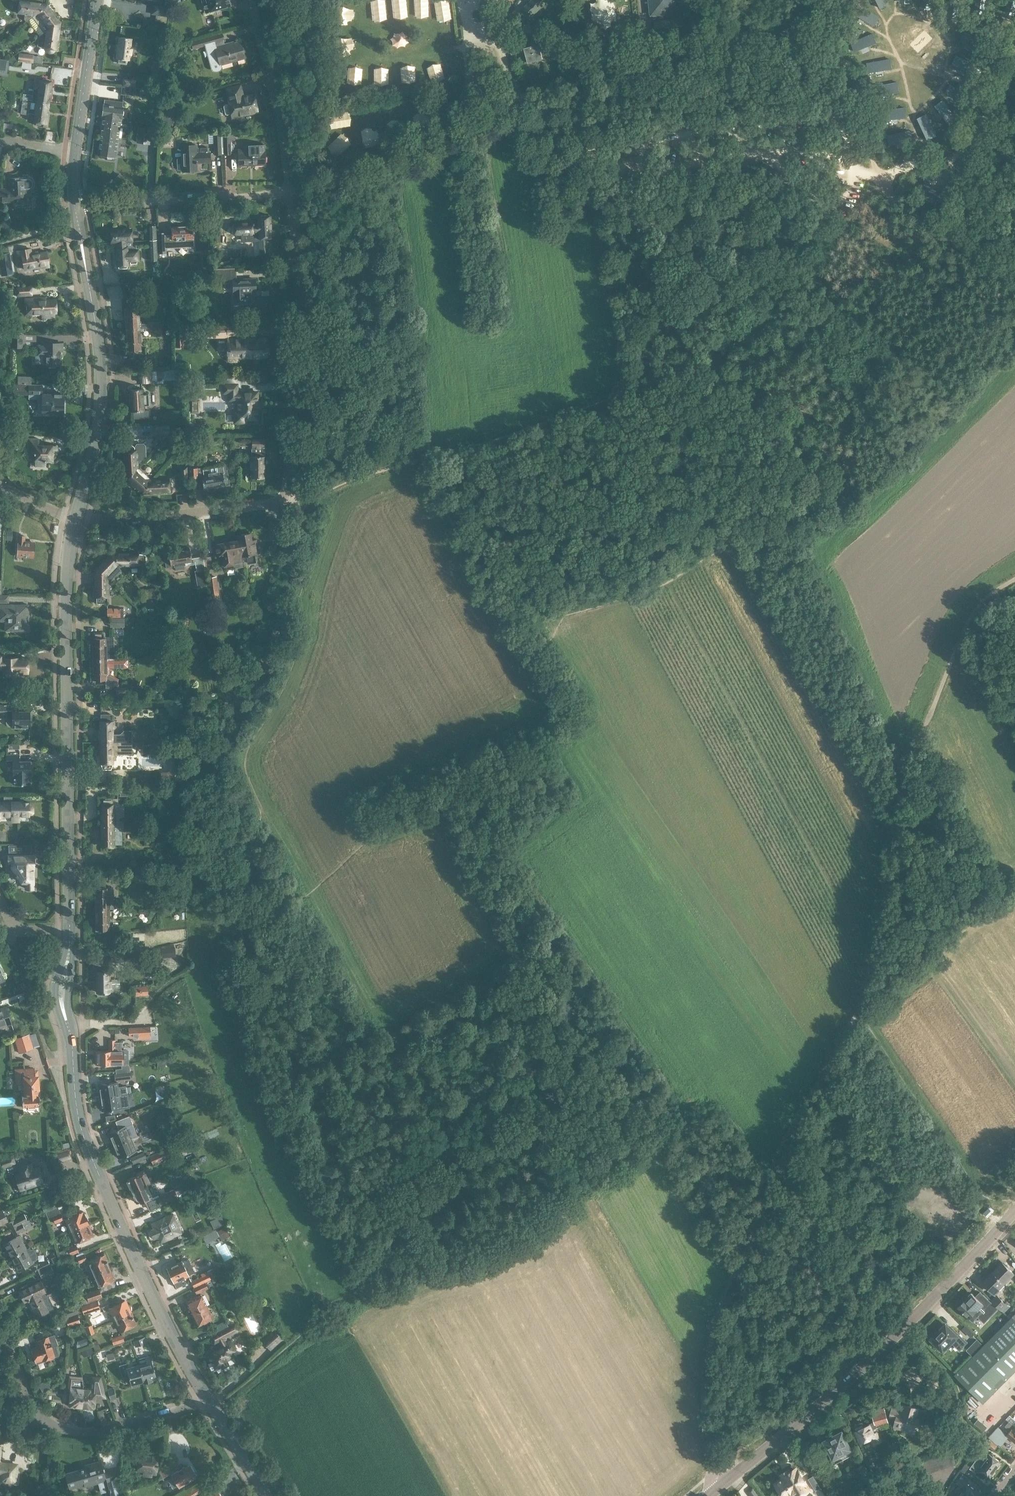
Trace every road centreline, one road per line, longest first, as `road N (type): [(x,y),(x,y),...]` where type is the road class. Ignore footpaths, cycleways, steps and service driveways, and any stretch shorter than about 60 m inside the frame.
road 1 (track): [(704,1495),(709,1376),(732,1270),(781,1148),(855,1022),(906,800),(947,671),(993,597),(1014,580)]
road 2 (track): [(533,99),(605,159),(660,173),(780,151),(842,157),(850,123),(844,114),(819,116),(651,139)]
road 3 (track): [(416,460),(534,429),(646,386),(749,333),(878,184)]
road 4 (unclassified): [(292,193),(379,172),(566,86),(807,56)]
road 5 (residential): [(75,517),(129,519),(283,497),(298,359),(292,193)]
road 6 (secondary): [(208,1398),(83,1137),(60,998),(69,929)]
road 7 (tertiary): [(704,1495),(789,1431),(1014,1207)]
road 8 (secondary): [(69,929),(67,577),(75,517)]
road 9 (secondary): [(75,517),(101,395),(75,206)]
road 10 (track): [(837,59),(856,72),(882,191),(1014,281)]
road 11 (unclassified): [(75,206),(292,193)]
road 12 (track): [(241,931),(158,993),(144,1016),(68,1030)]
road 13 (residential): [(292,193),(240,0)]
road 14 (residential): [(39,1428),(111,1428),(208,1398)]
road 15 (secondary): [(73,149),(94,0)]

